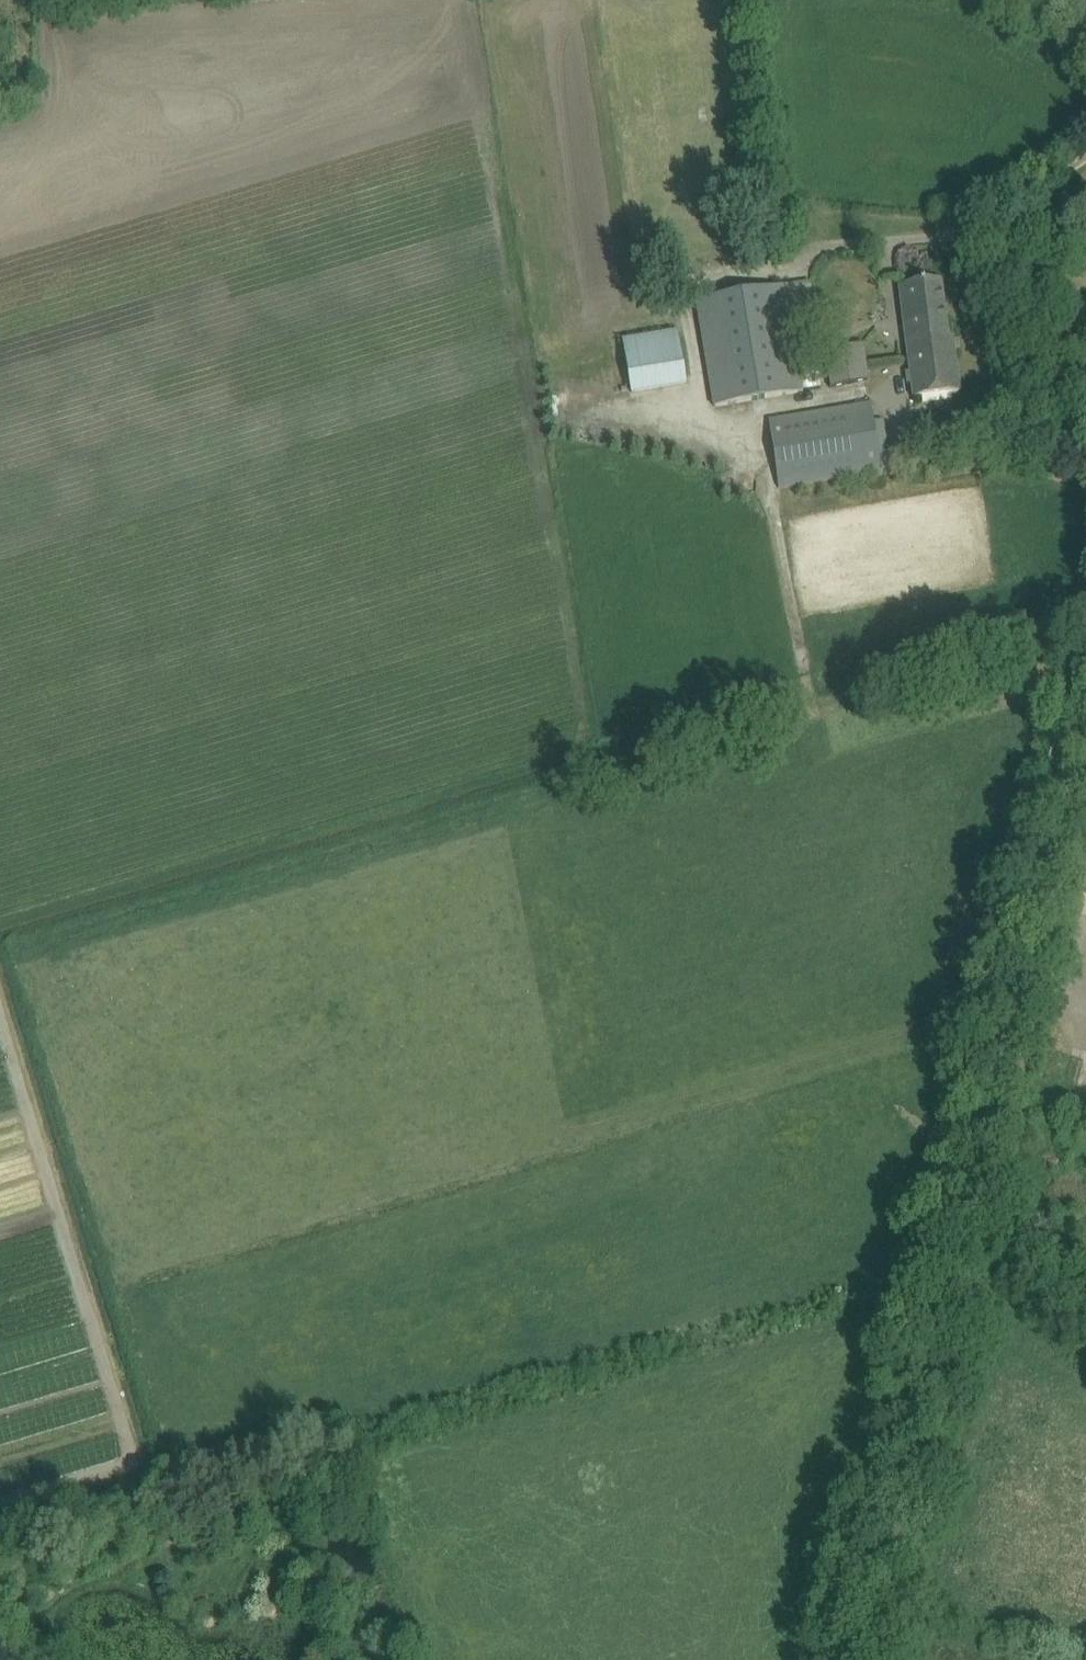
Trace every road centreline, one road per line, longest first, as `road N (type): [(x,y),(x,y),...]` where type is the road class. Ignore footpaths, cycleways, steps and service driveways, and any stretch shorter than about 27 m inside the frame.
road 1 (unclassified): [(854,1659),(1085,731)]

